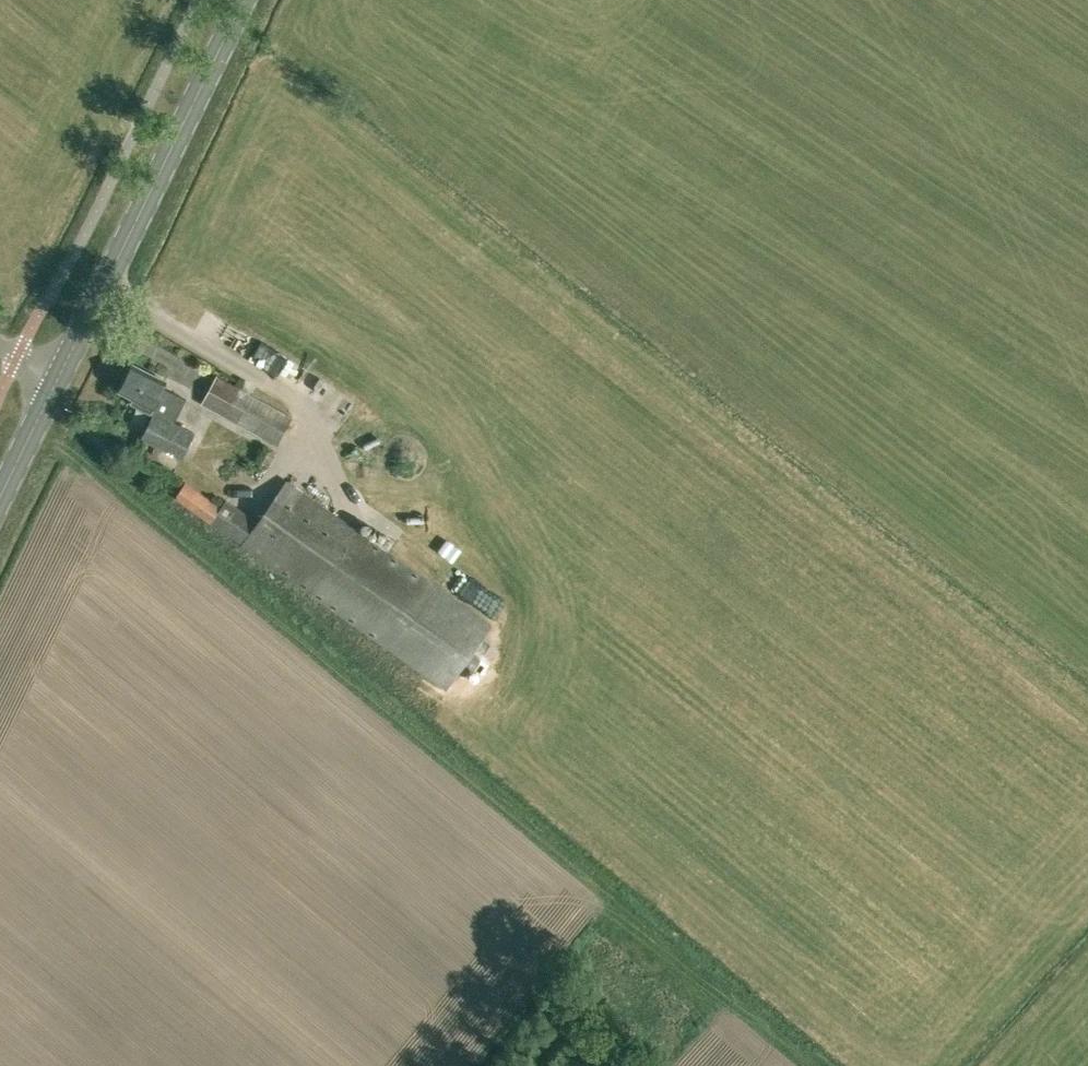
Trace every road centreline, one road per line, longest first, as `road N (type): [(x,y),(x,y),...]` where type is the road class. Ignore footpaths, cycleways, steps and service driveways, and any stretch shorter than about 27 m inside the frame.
road 1 (secondary): [(55,383),(242,0)]
road 2 (secondary): [(0,500),(55,383)]

